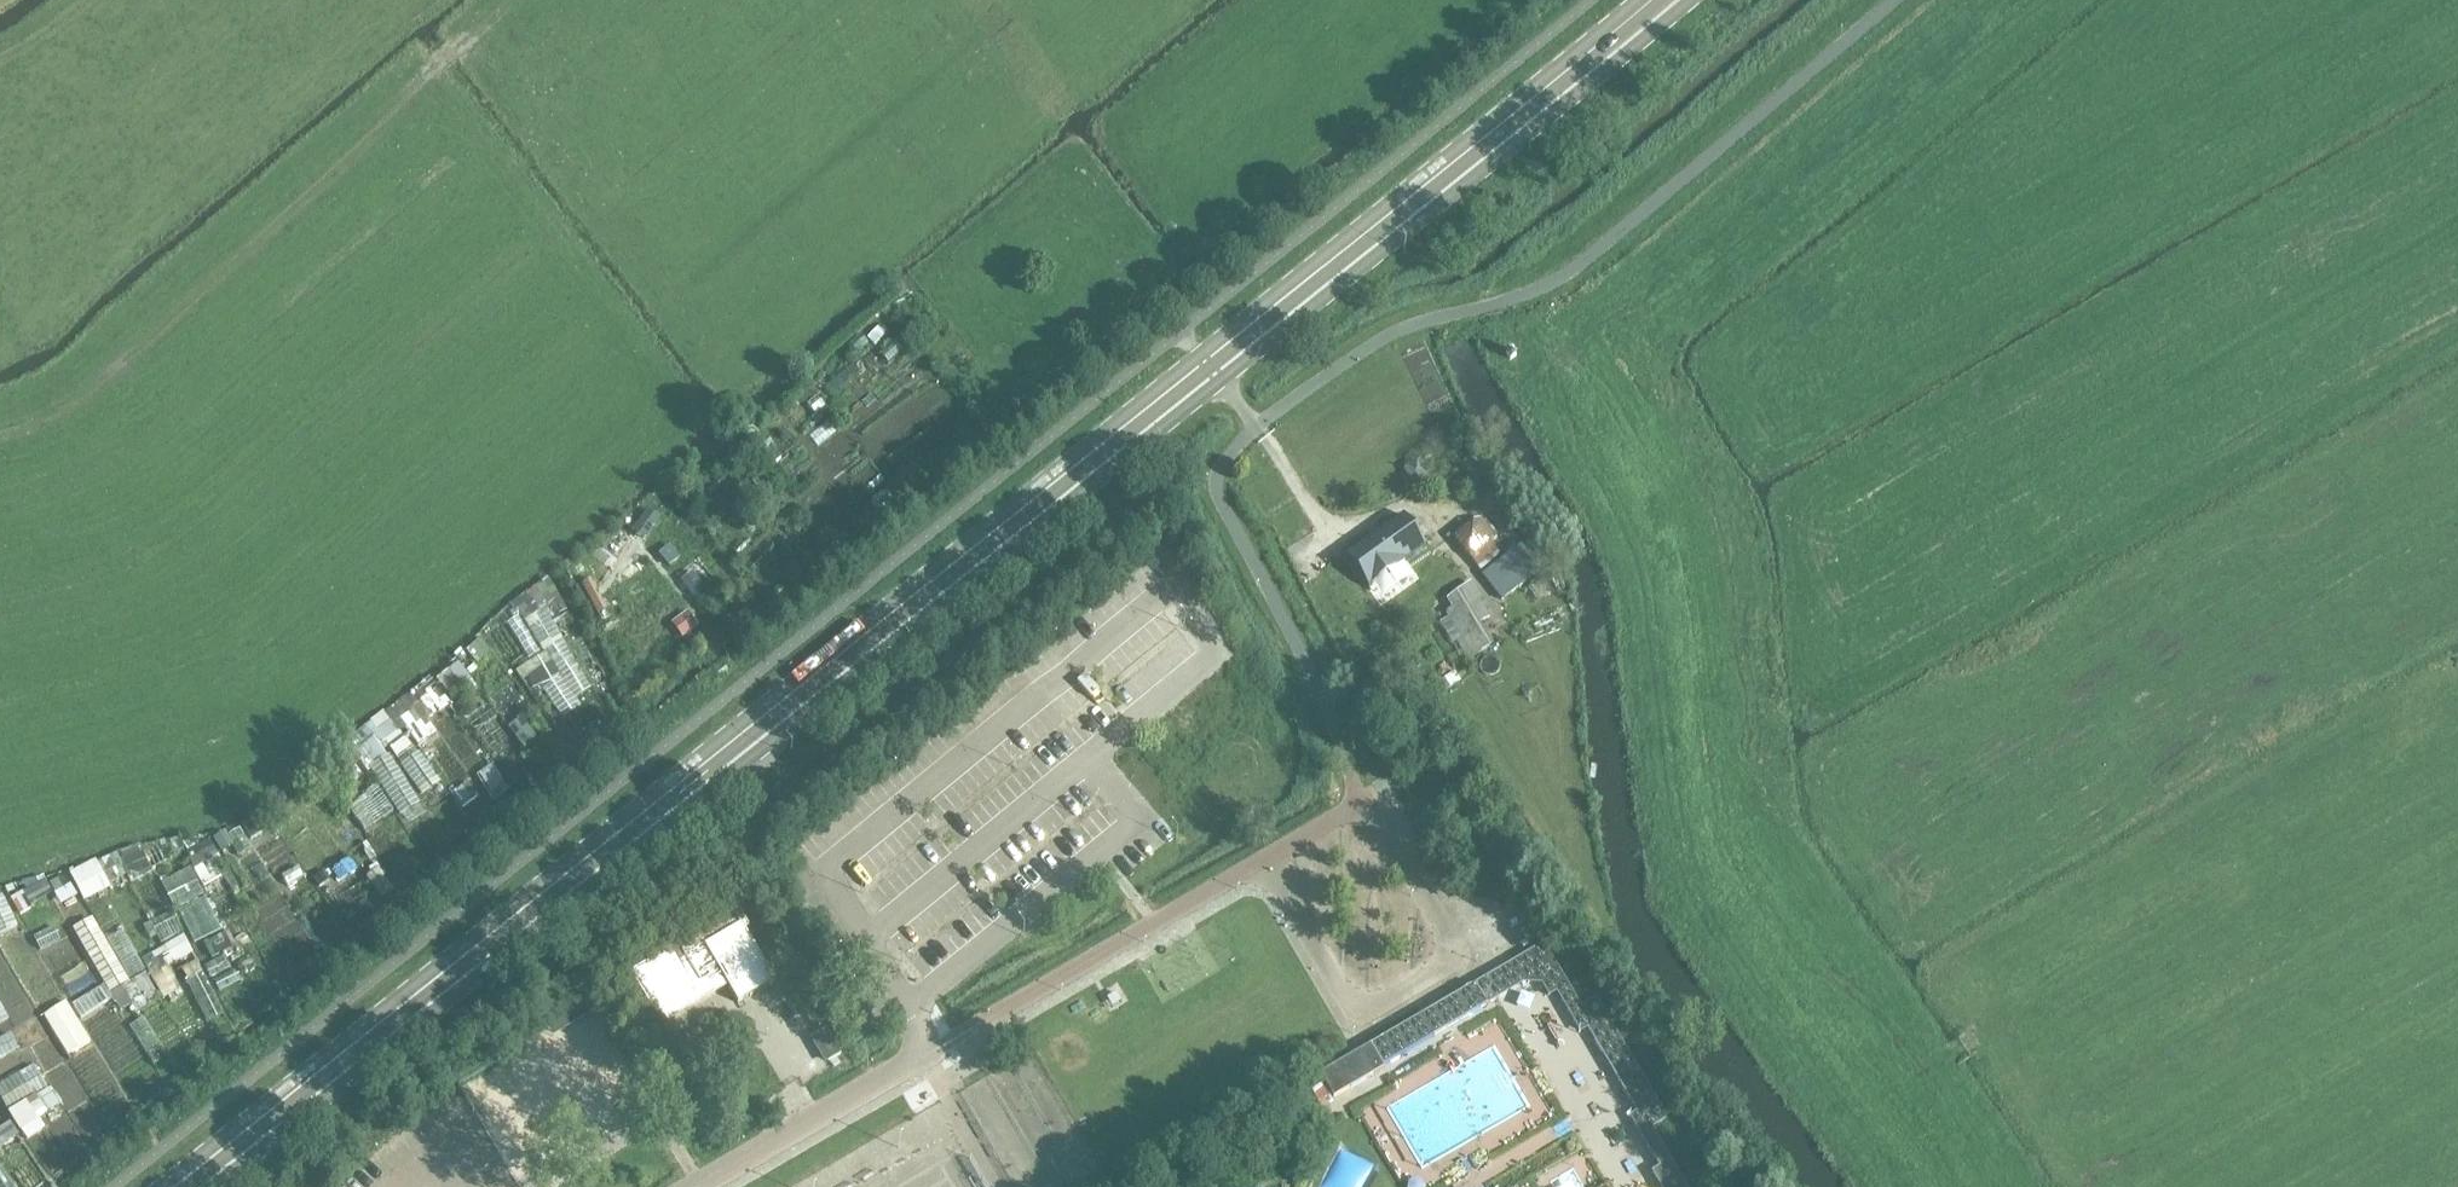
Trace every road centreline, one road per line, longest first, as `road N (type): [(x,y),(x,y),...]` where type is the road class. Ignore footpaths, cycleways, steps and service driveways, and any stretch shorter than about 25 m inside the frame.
road 1 (secondary): [(182,1186),(1664,0)]
road 2 (track): [(513,0),(435,64),(88,396),(0,431)]
road 3 (unclassified): [(704,1186),(931,1055)]

